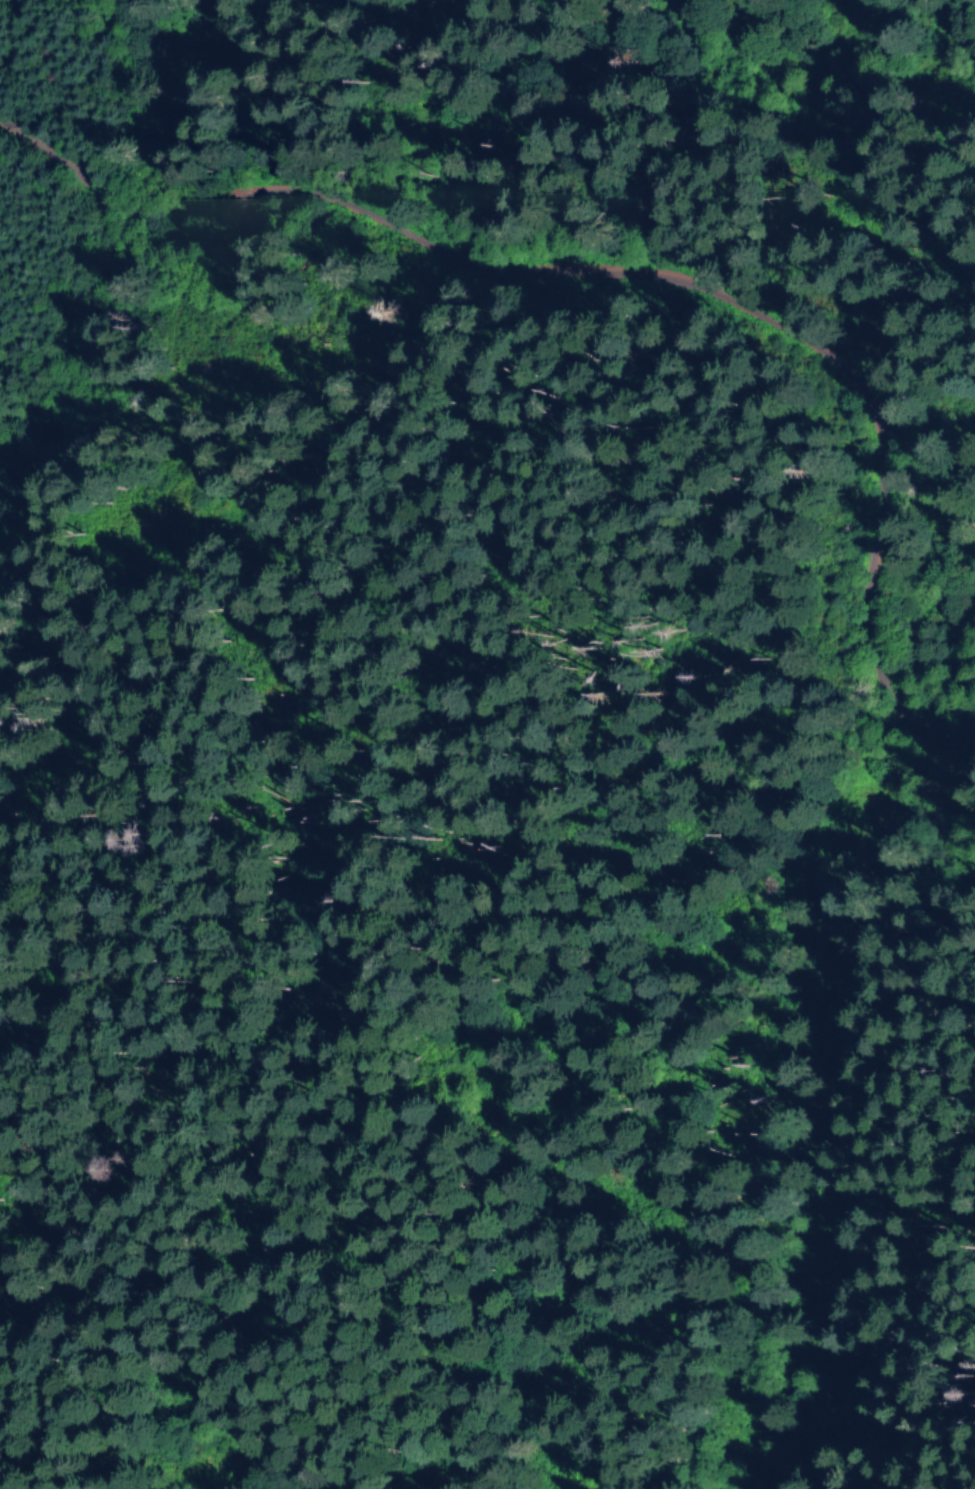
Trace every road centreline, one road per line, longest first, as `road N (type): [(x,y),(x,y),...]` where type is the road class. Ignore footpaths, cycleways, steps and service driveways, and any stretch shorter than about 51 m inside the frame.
road 1 (residential): [(0,121),(611,324),(782,345),(856,394),(876,477),(899,698),(974,722)]

